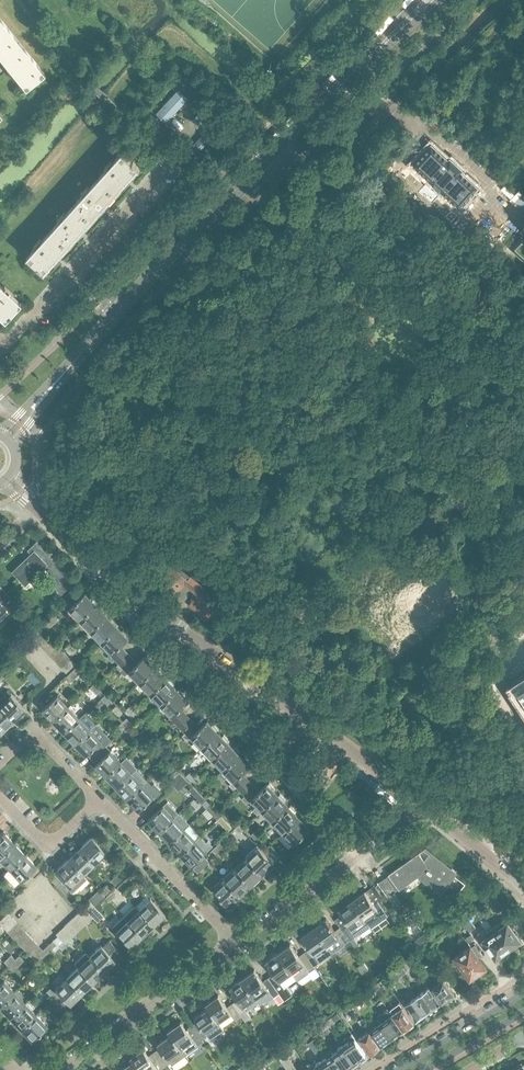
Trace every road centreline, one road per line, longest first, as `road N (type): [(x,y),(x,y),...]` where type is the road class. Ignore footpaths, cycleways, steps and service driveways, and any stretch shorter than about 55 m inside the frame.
road 1 (tertiary): [(430,811),(200,640),(38,507)]
road 2 (tertiary): [(57,382),(309,115)]
road 3 (residential): [(2,348),(172,160)]
road 4 (residential): [(233,945),(430,811)]
road 5 (residential): [(65,1069),(233,945)]
road 6 (residential): [(233,945),(99,801)]
road 7 (tertiary): [(309,115),(440,0)]
road 8 (tertiary): [(416,0),(309,115)]
road 9 (secondary): [(523,993),(398,1069)]
road 10 (residential): [(99,801),(35,735),(0,764)]
road 11 (residential): [(99,801),(47,843),(0,798)]

